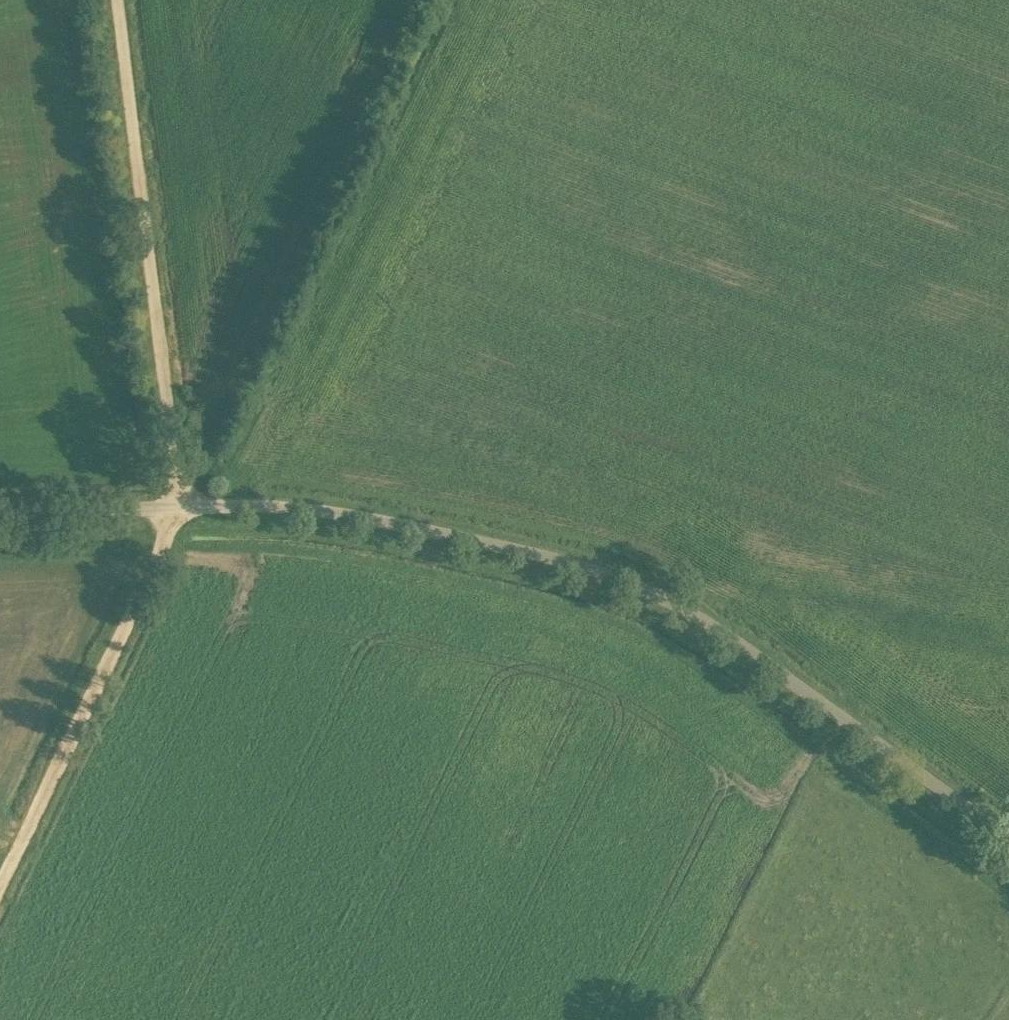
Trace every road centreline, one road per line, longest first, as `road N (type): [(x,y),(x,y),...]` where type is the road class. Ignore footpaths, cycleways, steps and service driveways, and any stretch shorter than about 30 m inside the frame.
road 1 (unclassified): [(1008,837),(712,626),(608,574),(316,507),(180,506)]
road 2 (unclassified): [(180,506),(110,0)]
road 3 (unclassified): [(0,884),(180,506)]
road 4 (unclassified): [(180,506),(0,512)]

